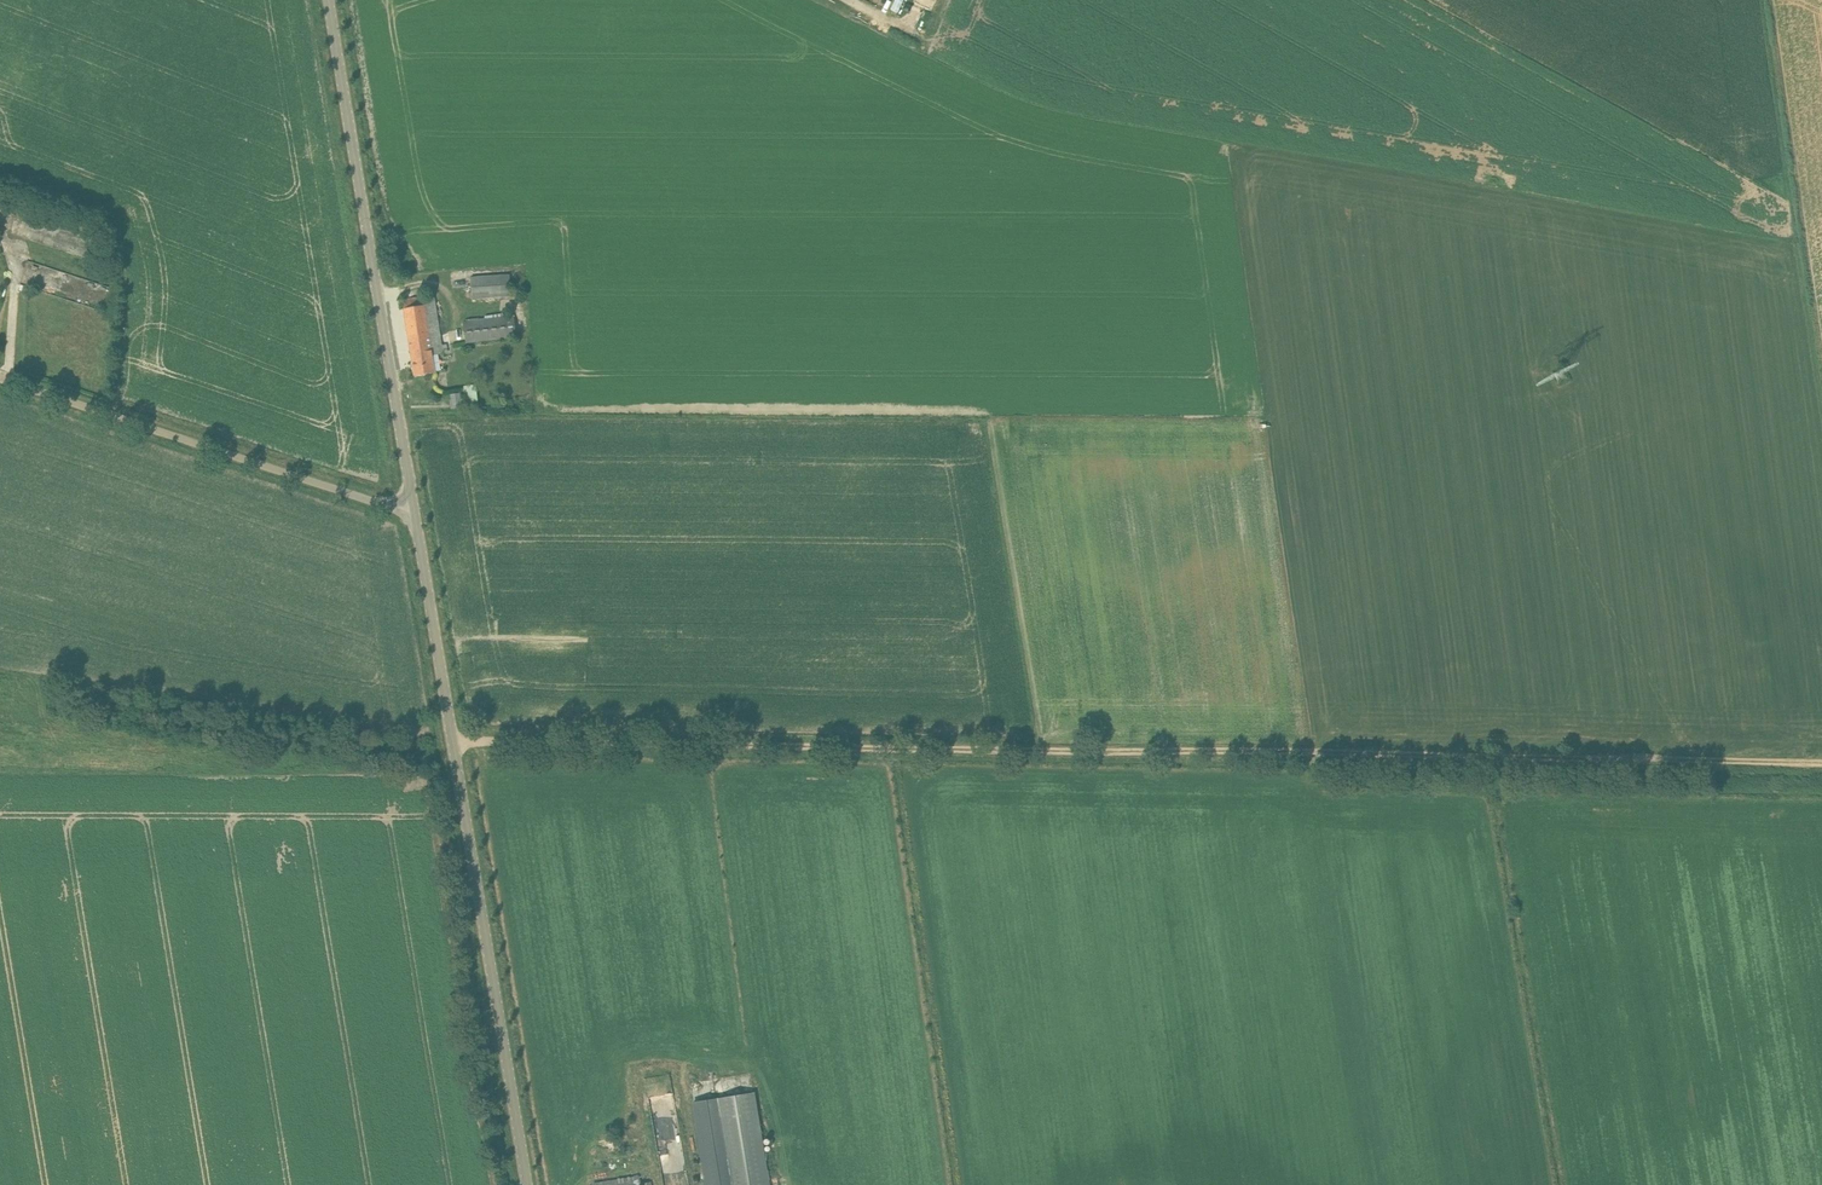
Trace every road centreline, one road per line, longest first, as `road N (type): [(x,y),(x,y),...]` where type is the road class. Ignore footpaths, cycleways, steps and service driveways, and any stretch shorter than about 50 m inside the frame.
road 1 (track): [(1821,758),(453,743)]
road 2 (tertiary): [(525,1184),(415,510)]
road 3 (tertiary): [(415,510),(332,0)]
road 4 (unclassified): [(415,510),(0,378)]

